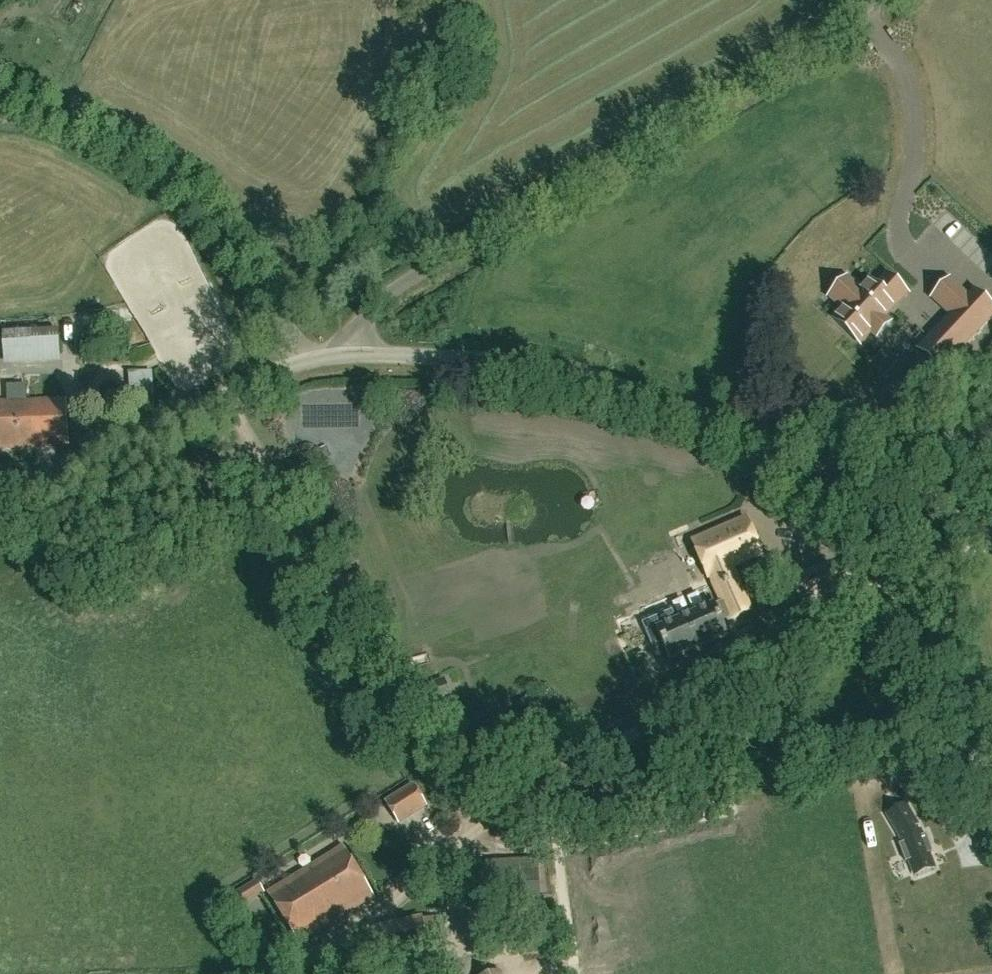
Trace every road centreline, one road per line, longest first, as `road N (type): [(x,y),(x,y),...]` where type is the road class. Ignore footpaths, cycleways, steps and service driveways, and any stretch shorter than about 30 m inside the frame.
road 1 (unclassified): [(991,521),(597,383),(496,364),(385,356)]
road 2 (unclassified): [(365,314),(384,295),(874,0)]
road 3 (track): [(482,824),(889,571),(991,545)]
road 4 (track): [(482,824),(374,674),(226,393)]
road 5 (unclassified): [(326,356),(266,374),(63,471),(0,482)]
road 6 (track): [(260,973),(394,898),(482,824)]

